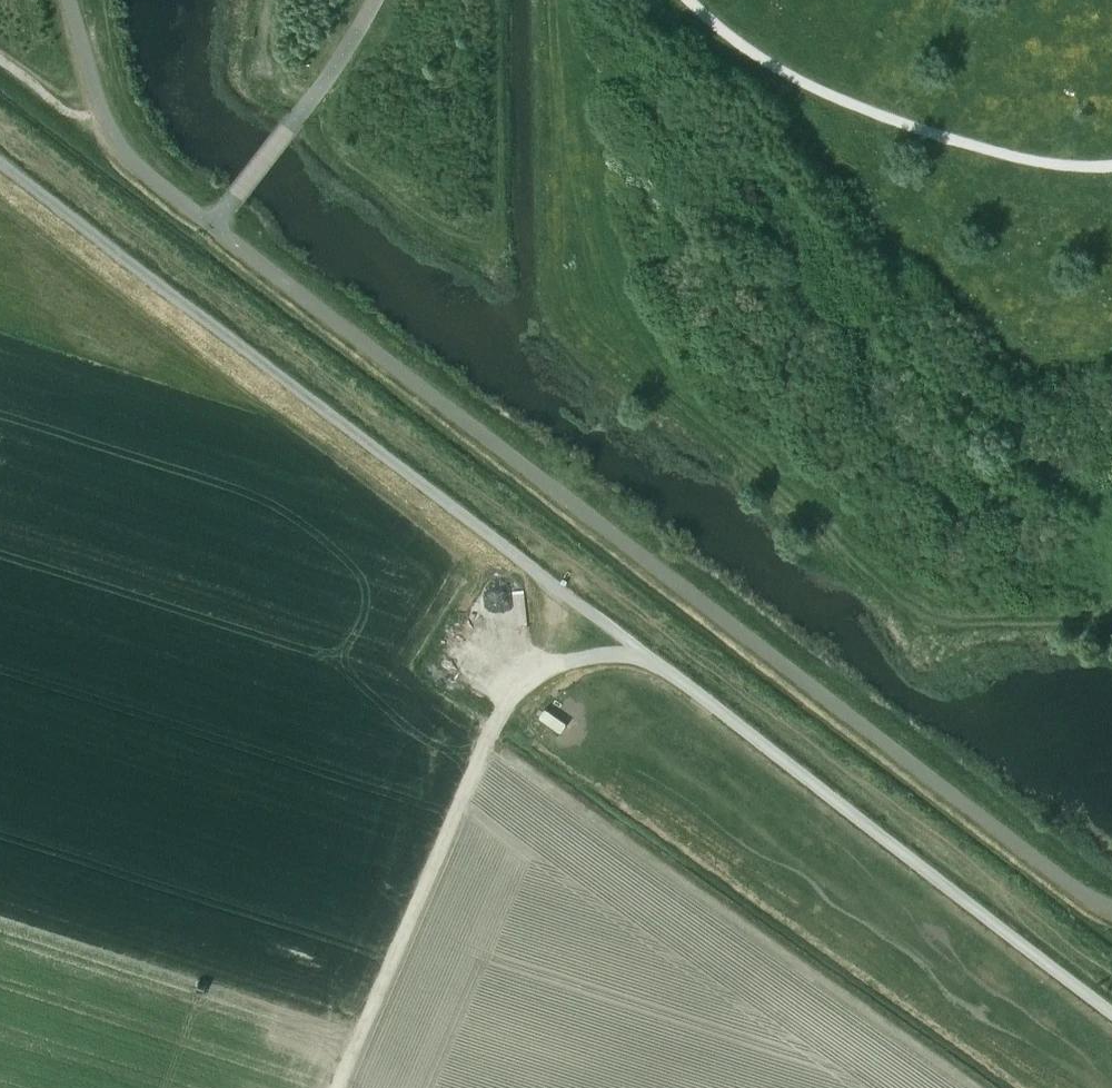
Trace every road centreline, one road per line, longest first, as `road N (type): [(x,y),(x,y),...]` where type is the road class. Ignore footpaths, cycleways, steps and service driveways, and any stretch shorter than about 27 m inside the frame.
road 1 (track): [(1111,1011),(0,160)]
road 2 (track): [(338,1087),(518,684),(573,656),(643,652)]

